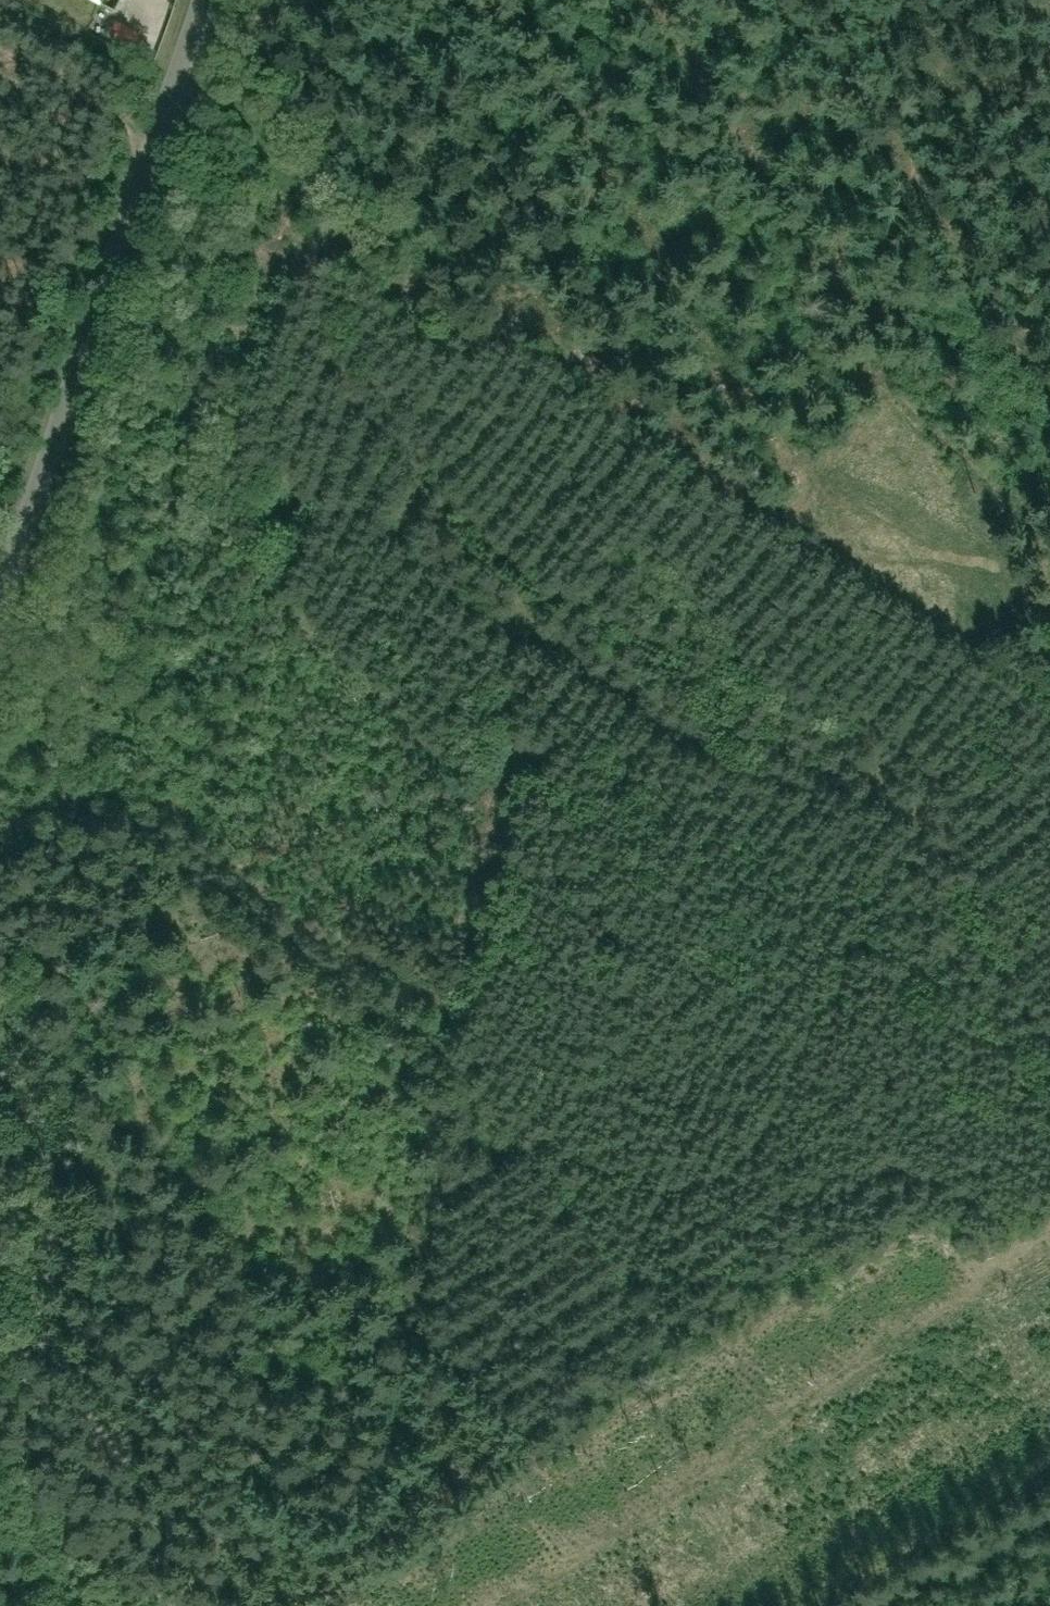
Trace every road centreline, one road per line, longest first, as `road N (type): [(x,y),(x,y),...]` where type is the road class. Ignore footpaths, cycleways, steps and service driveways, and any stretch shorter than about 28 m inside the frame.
road 1 (residential): [(211,0),(0,633)]

